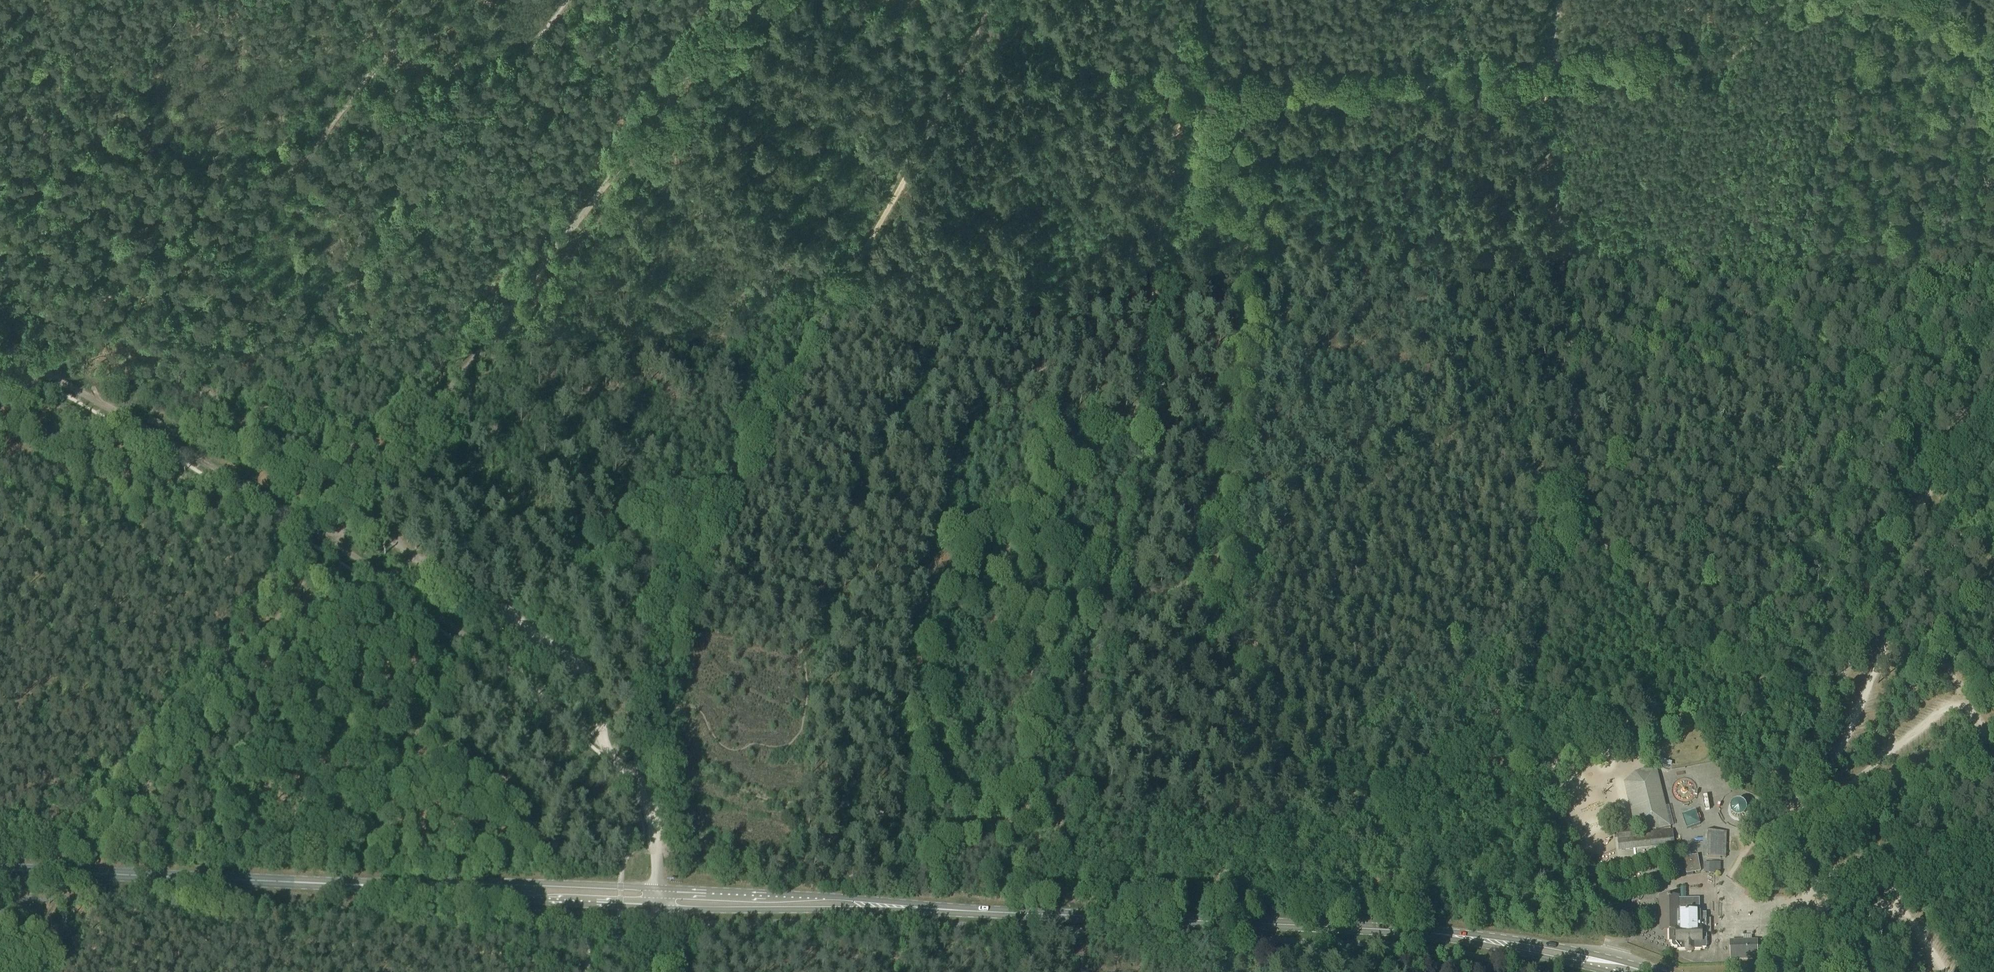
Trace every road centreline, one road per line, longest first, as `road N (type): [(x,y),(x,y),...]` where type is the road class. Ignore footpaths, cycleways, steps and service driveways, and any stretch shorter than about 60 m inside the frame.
road 1 (primary): [(1635,971),(1403,929),(659,895)]
road 2 (track): [(649,752),(663,645),(701,534),(982,37),(995,0)]
road 3 (track): [(1064,809),(1099,598),(1241,564),(1476,426),(1498,429),(1596,524)]
road 4 (track): [(1216,99),(1255,218),(1192,642),(1350,813)]
road 5 (track): [(0,348),(407,593),(601,744)]
road 6 (track): [(749,0),(333,545)]
road 7 (primary): [(659,895),(0,861)]
road 8 (track): [(1216,99),(1309,92),(1458,98),(1545,78),(1604,53),(1706,65),(1757,43),(1772,0)]
road 9 (track): [(1596,524),(1545,78),(1557,0)]
road 10 (track): [(1549,704),(1504,713),(1350,813),(1299,822),(1123,804),(1064,809)]
road 11 (track): [(1064,809),(793,805),(649,752)]
road 12 (track): [(1143,321),(1196,0)]
road 13 (track): [(1833,700),(1692,647),(1630,549),(1596,524)]
road 14 (track): [(1099,598),(1143,321)]
road 15 (track): [(1993,390),(1950,442),(1861,630)]
road 16 (track): [(973,33),(1048,60),(1216,99)]
road 17 (track): [(1993,872),(1933,846),(1810,839)]
road 18 (track): [(1596,524),(1549,704)]
road 19 (track): [(1549,704),(1544,736),(1602,838)]
road 20 (track): [(1724,900),(1794,794)]

